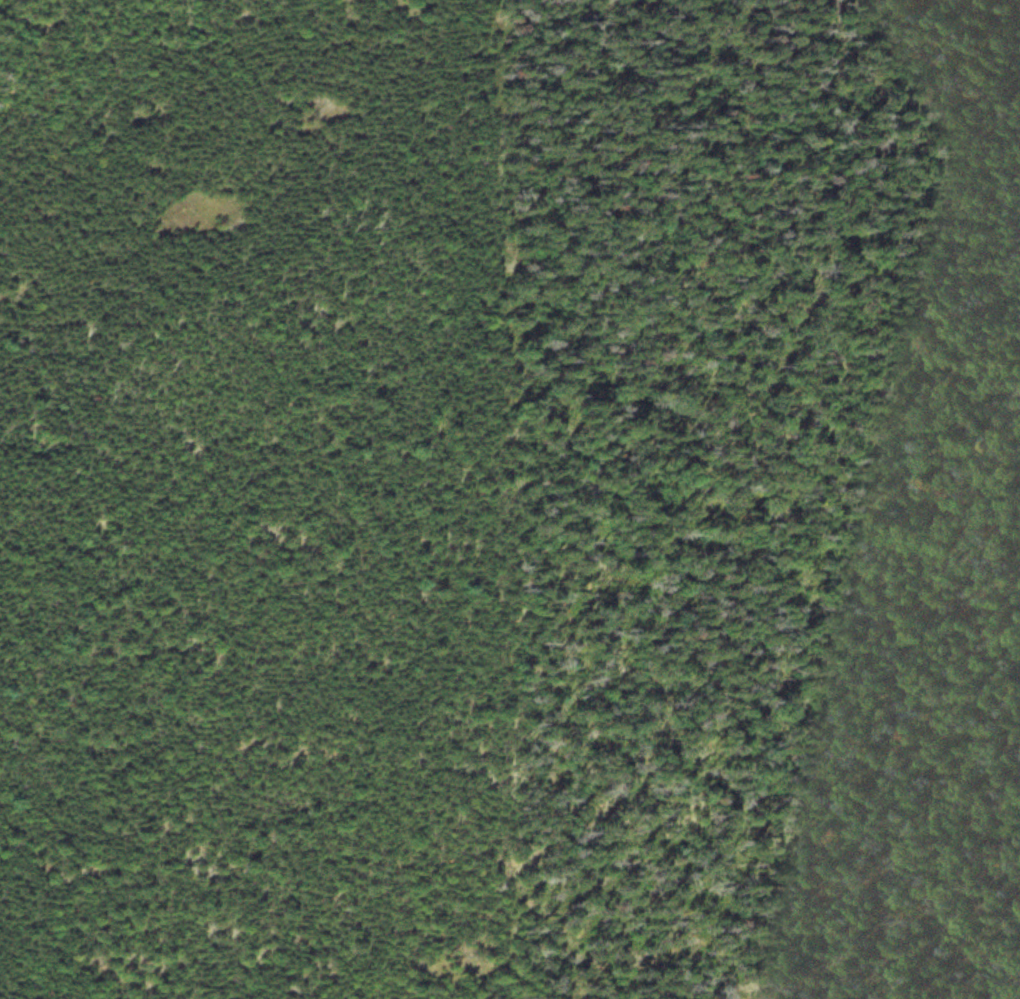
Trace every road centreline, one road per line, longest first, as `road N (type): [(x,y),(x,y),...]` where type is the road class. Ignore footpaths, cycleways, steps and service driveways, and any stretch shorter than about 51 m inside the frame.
road 1 (track): [(0,198),(266,70),(332,49),(408,47),(604,0)]

